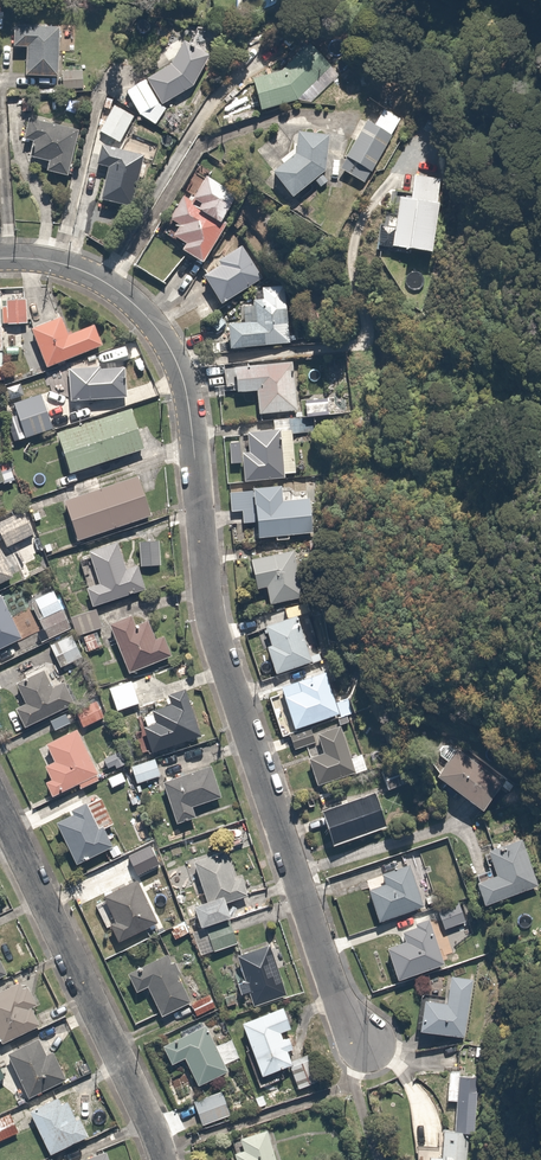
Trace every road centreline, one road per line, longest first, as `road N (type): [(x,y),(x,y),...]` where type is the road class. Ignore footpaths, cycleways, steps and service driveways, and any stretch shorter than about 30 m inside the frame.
road 1 (residential): [(0,260),(65,265),(111,286),(176,359),(192,421),(219,650),(332,981),(369,1043)]
road 2 (residential): [(162,1159),(0,812)]

